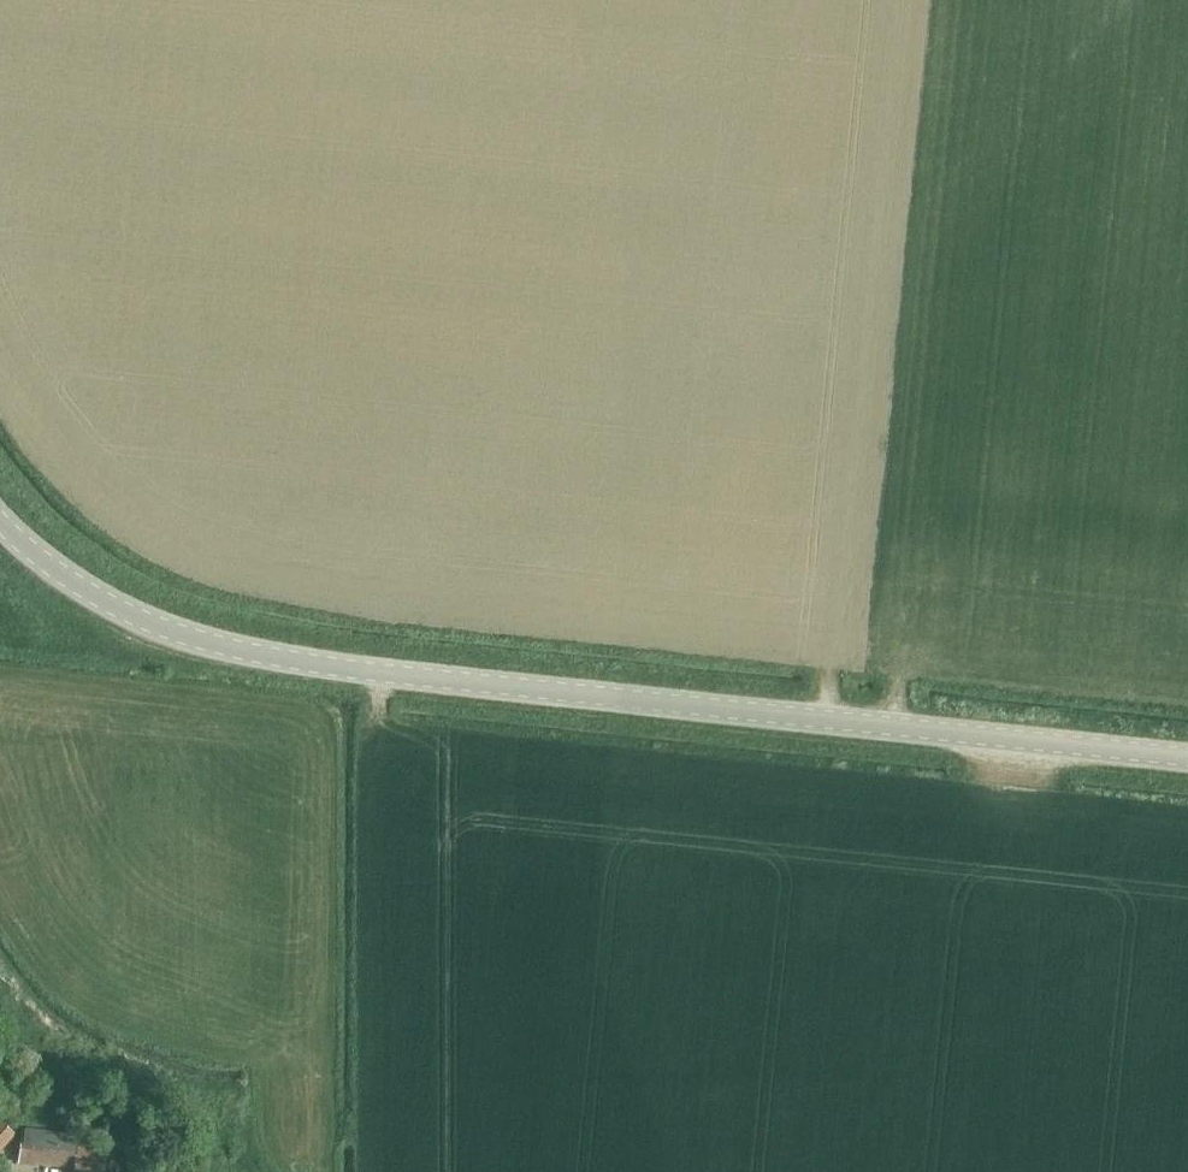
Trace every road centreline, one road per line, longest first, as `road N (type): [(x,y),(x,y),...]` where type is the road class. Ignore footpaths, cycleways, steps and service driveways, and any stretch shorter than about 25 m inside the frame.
road 1 (tertiary): [(1187,759),(397,679),(197,638),(72,579),(0,518)]

